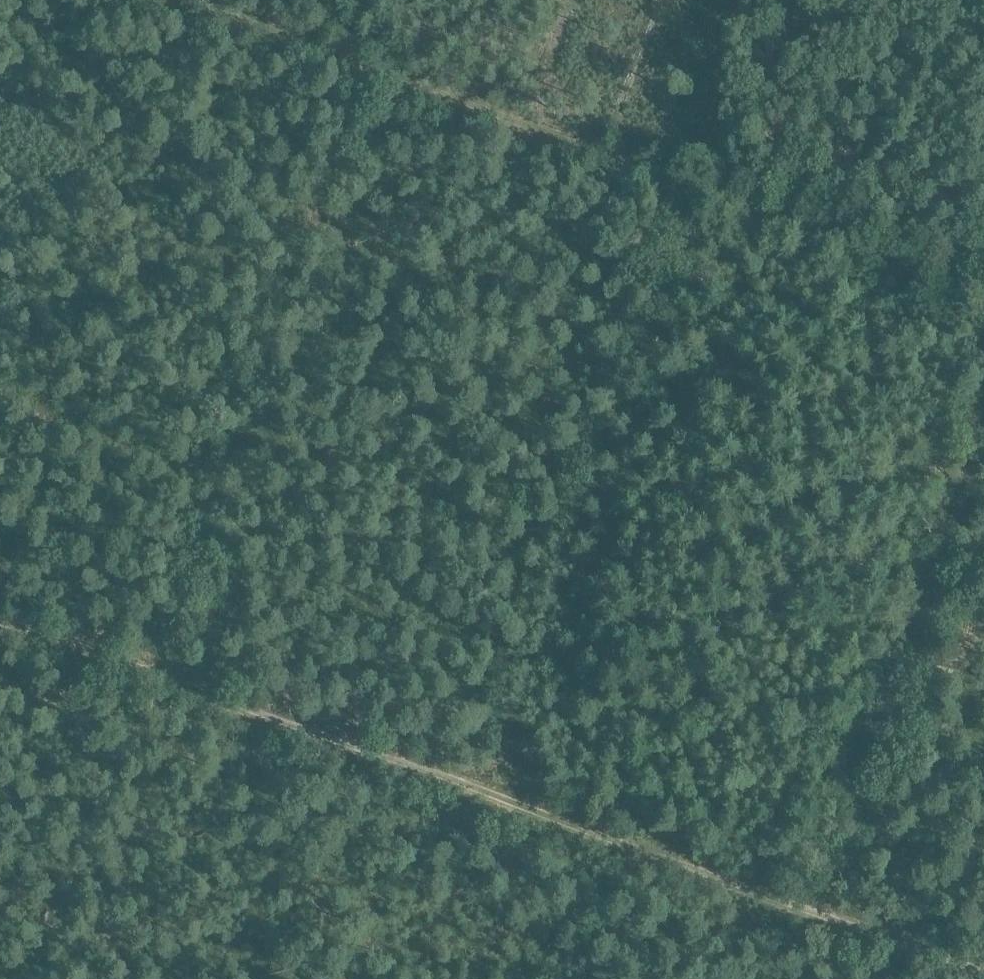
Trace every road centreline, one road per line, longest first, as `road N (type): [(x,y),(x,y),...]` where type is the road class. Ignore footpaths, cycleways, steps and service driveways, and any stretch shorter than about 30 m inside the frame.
road 1 (track): [(983,970),(0,616)]
road 2 (track): [(188,0),(983,292)]

